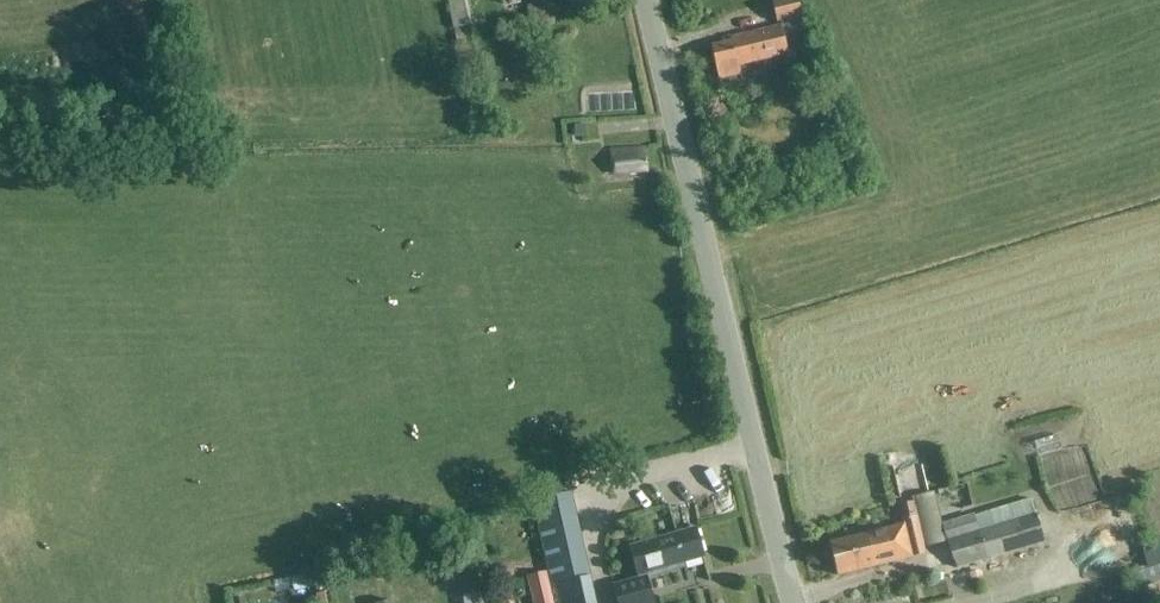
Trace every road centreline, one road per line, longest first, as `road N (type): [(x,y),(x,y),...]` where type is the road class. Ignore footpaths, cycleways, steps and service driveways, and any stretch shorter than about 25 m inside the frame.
road 1 (tertiary): [(793,602),(646,0)]

